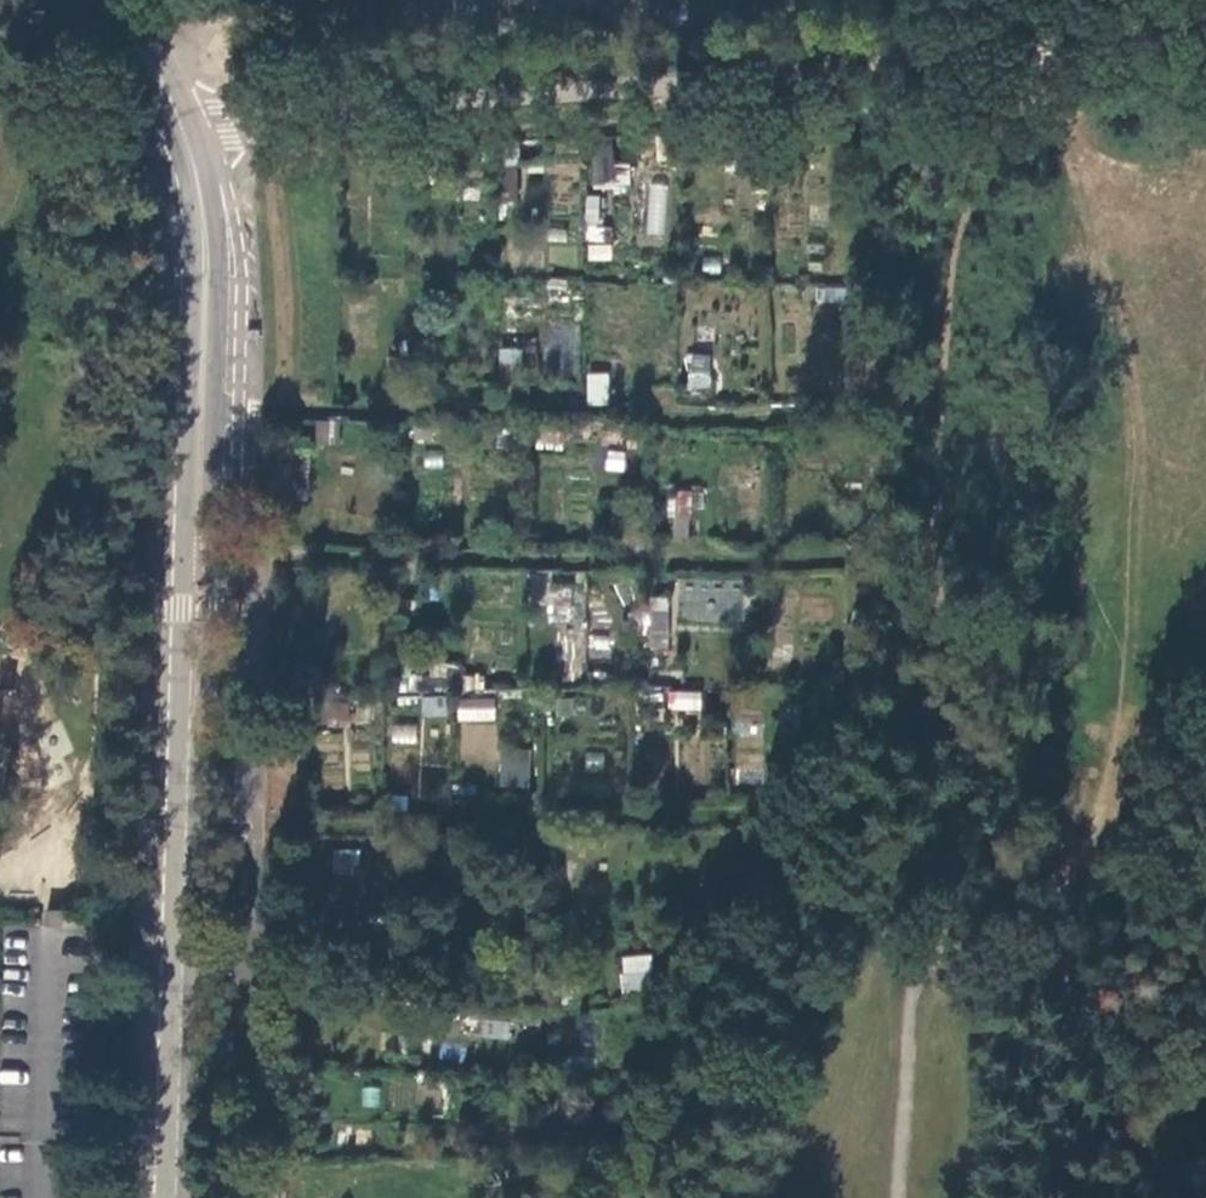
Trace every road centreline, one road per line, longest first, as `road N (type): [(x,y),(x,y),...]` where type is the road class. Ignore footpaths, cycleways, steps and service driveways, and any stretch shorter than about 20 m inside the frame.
road 1 (tertiary): [(178,1197),(196,631),(221,273),(208,173),(189,123)]
road 2 (unclassified): [(1205,24),(853,73),(333,106),(189,123)]
road 3 (track): [(214,410),(538,410),(865,422)]
road 4 (track): [(862,563),(258,557)]
road 5 (track): [(221,119),(279,137),(779,121)]
road 6 (track): [(258,825),(777,818)]
road 7 (tertiary): [(189,123),(106,0)]

